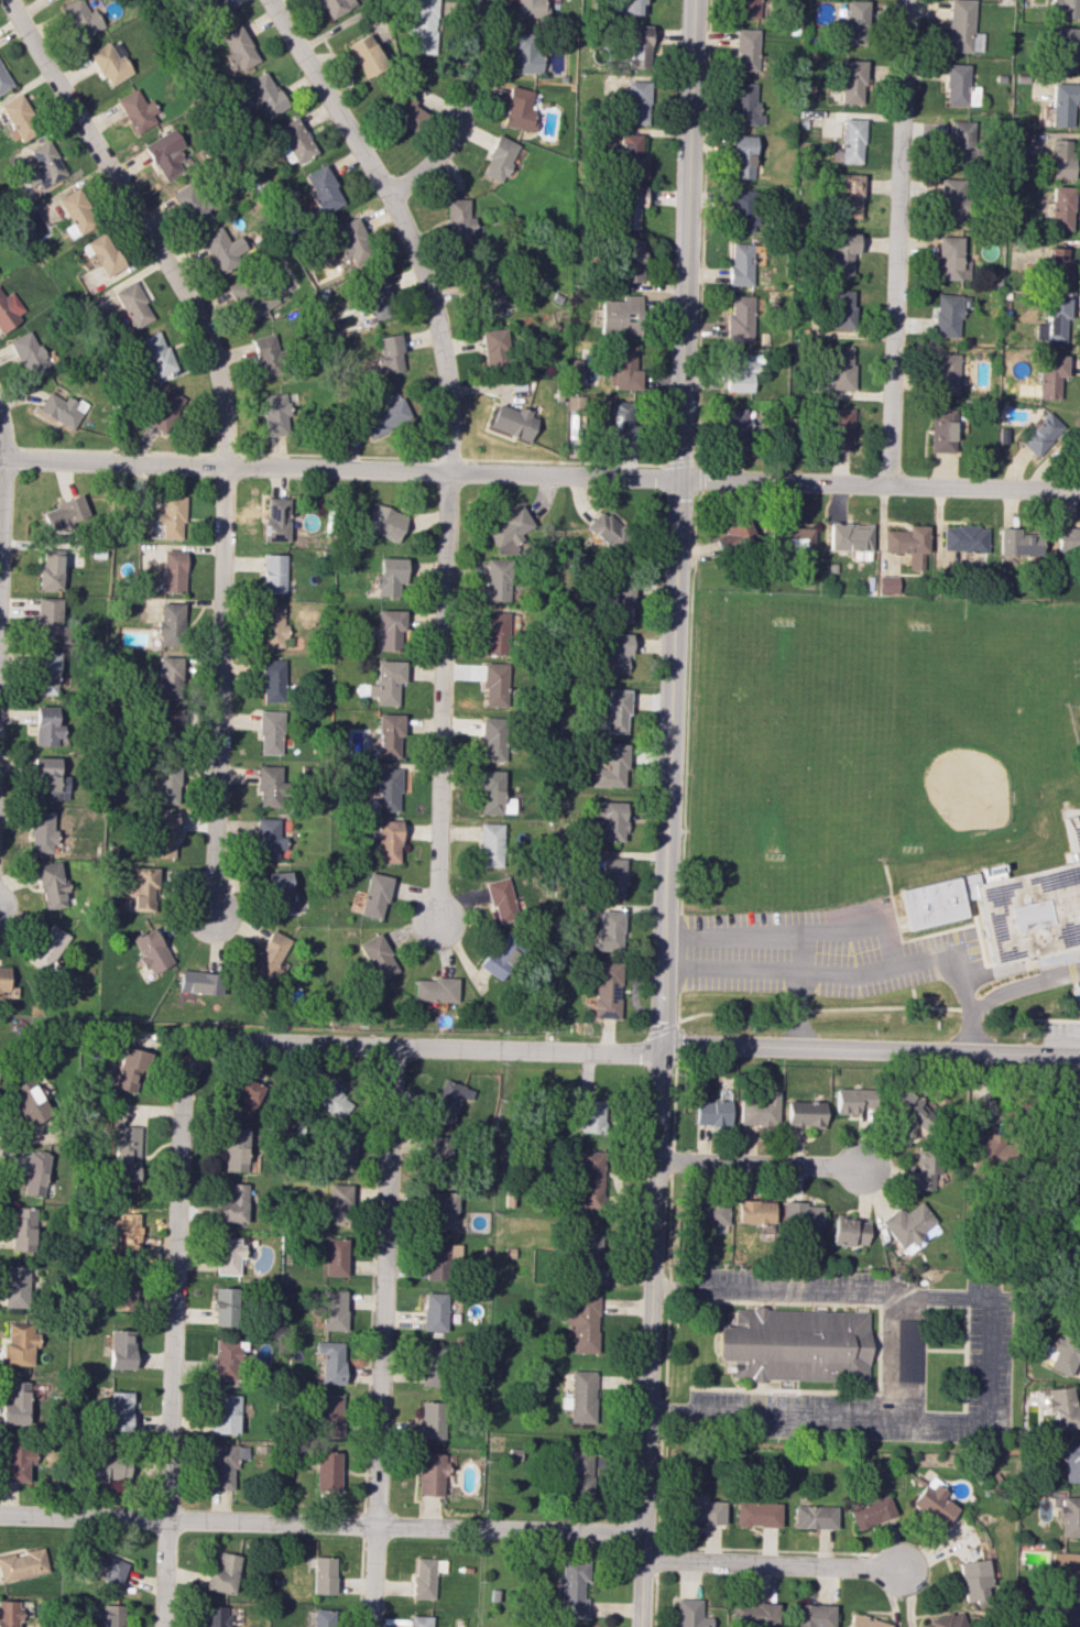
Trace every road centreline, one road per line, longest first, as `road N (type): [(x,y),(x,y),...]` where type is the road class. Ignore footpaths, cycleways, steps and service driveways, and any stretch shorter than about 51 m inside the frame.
road 1 (residential): [(693,0),(639,1626)]
road 2 (residential): [(1079,492),(0,460)]
road 3 (residential): [(6,0),(187,299),(221,386),(215,915)]
road 4 (residential): [(268,0),(386,195),(439,335),(449,404),(438,916)]
road 5 (residential): [(1079,1056),(686,1046),(657,1056),(229,1044),(206,1051)]
road 6 (residential): [(642,1535),(0,1515)]
road 7 (residential): [(206,1051),(188,1072),(184,1094),(161,1626)]
road 8 (residential): [(391,1048),(370,1626)]
road 9 (residential): [(905,0),(887,485)]
road 10 (residential): [(641,1561),(899,1570)]
road 11 (residential): [(472,0),(460,116),(434,161),(386,195)]
road 12 (residential): [(655,1162),(868,1168)]

